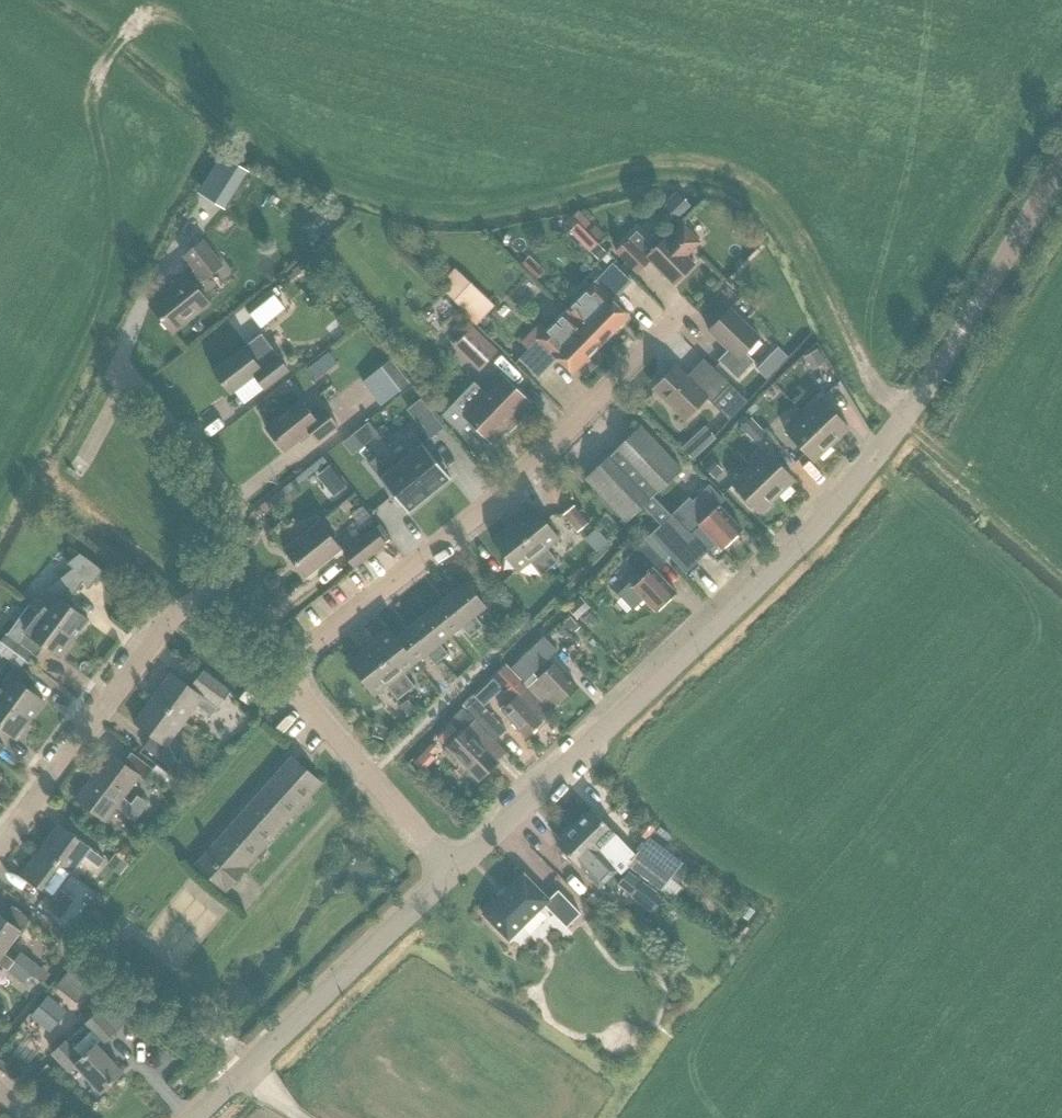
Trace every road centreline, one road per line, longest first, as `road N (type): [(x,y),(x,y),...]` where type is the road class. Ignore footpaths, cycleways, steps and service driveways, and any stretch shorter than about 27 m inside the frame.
road 1 (tertiary): [(459,869),(888,440),(1061,172)]
road 2 (residential): [(293,658),(539,459),(671,332)]
road 3 (tertiary): [(193,1117),(459,869)]
road 4 (residential): [(214,602),(235,512),(130,374),(86,457)]
road 5 (residential): [(0,850),(166,629),(183,612),(214,602)]
road 6 (residential): [(459,869),(306,695),(293,658)]

